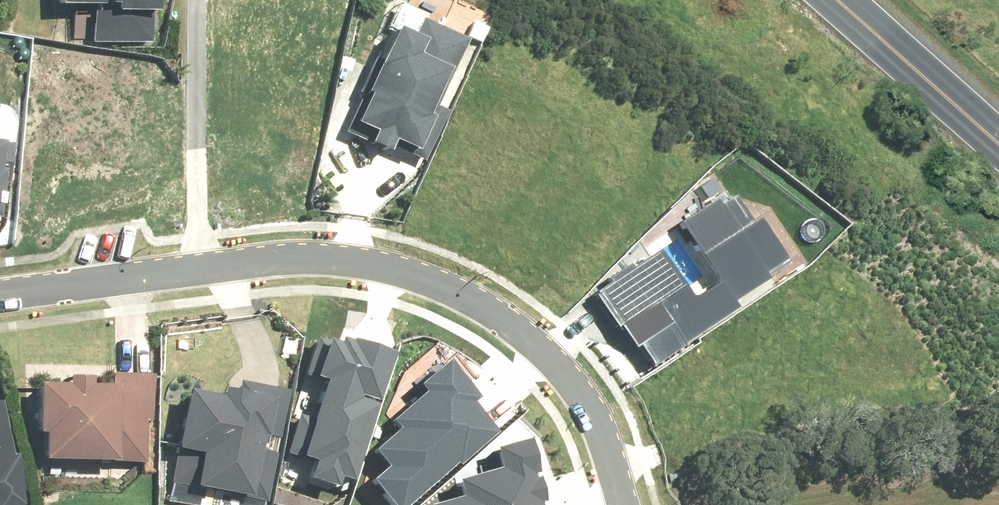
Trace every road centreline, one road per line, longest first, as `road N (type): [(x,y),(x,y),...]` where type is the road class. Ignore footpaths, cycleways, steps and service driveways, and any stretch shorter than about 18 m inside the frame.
road 1 (residential): [(0,295),(253,261),(342,260),(417,273),(502,316),(556,365),(589,418),(623,504)]
road 2 (secondary): [(998,143),(837,0)]

